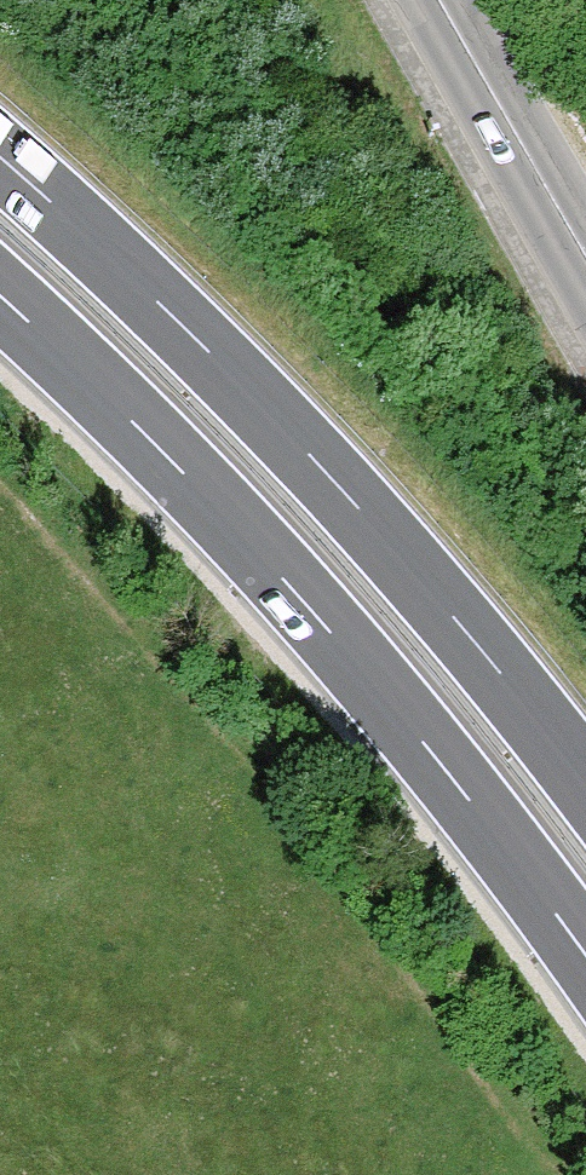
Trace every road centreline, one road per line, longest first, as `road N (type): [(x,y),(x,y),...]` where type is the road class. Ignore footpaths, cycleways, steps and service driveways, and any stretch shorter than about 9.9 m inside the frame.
road 1 (motorway): [(0,294),(224,514),(455,777),(585,955)]
road 2 (motorway): [(585,788),(507,684),(257,402),(115,260),(0,160)]
road 3 (secondary): [(585,250),(443,0)]

